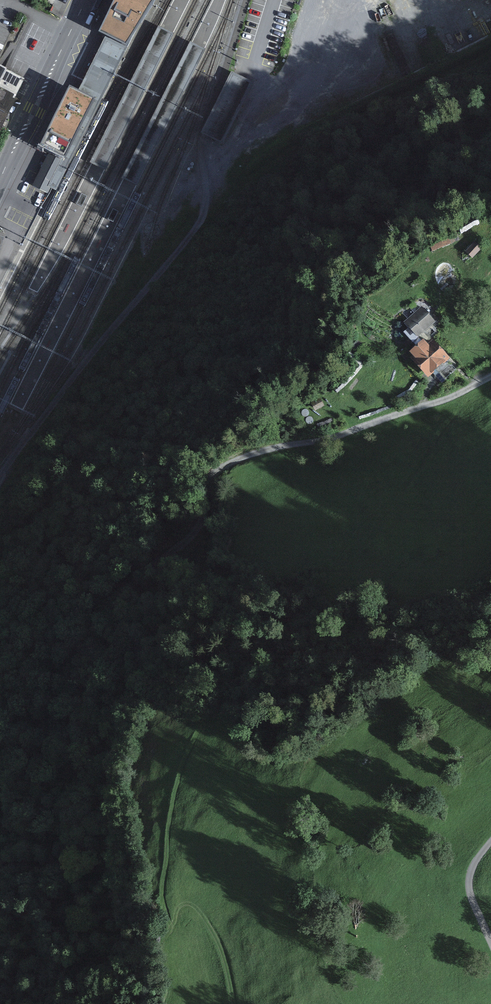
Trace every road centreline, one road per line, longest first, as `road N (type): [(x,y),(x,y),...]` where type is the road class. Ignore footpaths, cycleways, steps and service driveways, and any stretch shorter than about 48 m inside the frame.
road 1 (track): [(0,745),(72,668),(128,631),(183,555),(230,470),(490,378)]
road 2 (primary): [(0,180),(86,0)]

